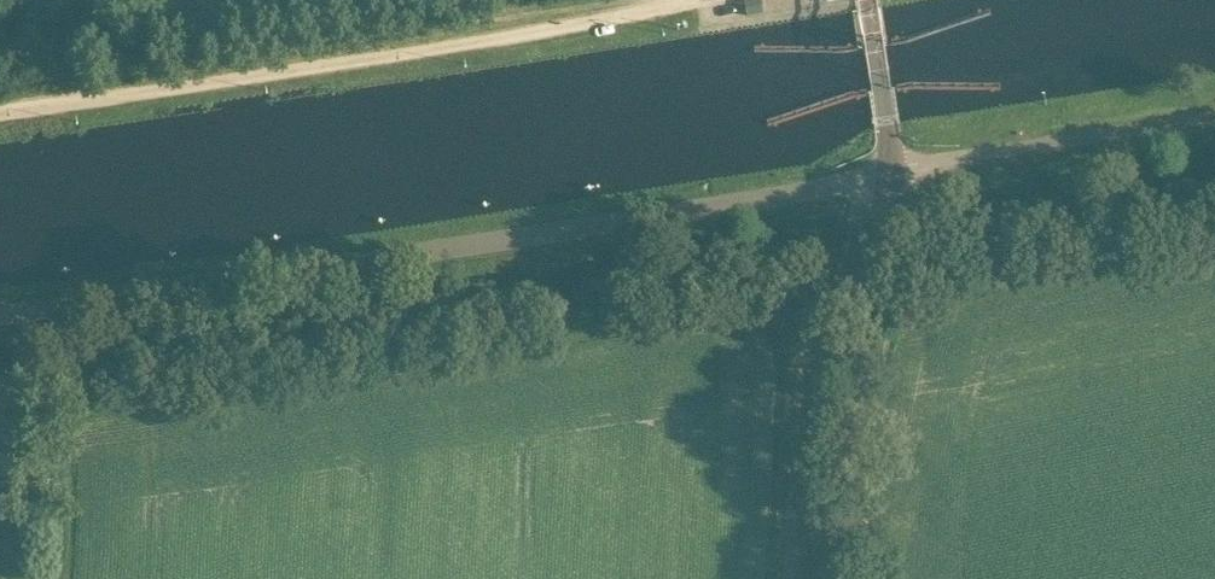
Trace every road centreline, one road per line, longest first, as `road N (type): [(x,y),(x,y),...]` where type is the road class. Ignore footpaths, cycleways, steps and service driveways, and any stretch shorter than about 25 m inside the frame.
road 1 (track): [(0,113),(653,7)]
road 2 (tertiary): [(838,578),(861,318),(892,168),(867,0)]
road 3 (track): [(30,311),(51,578)]

